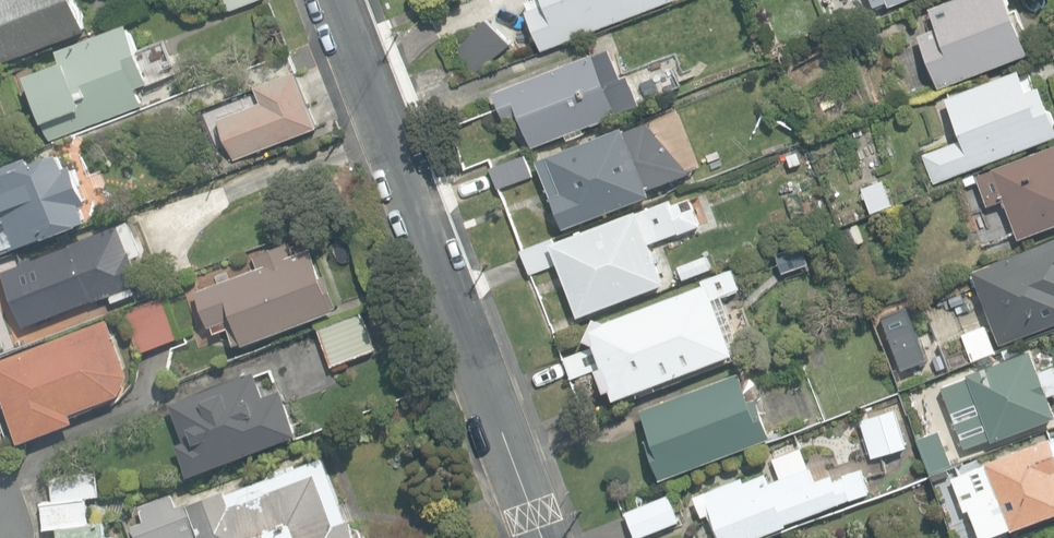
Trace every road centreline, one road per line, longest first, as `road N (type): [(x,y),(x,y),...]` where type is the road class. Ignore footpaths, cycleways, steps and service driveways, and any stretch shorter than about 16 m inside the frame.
road 1 (residential): [(543,537),(339,0)]

